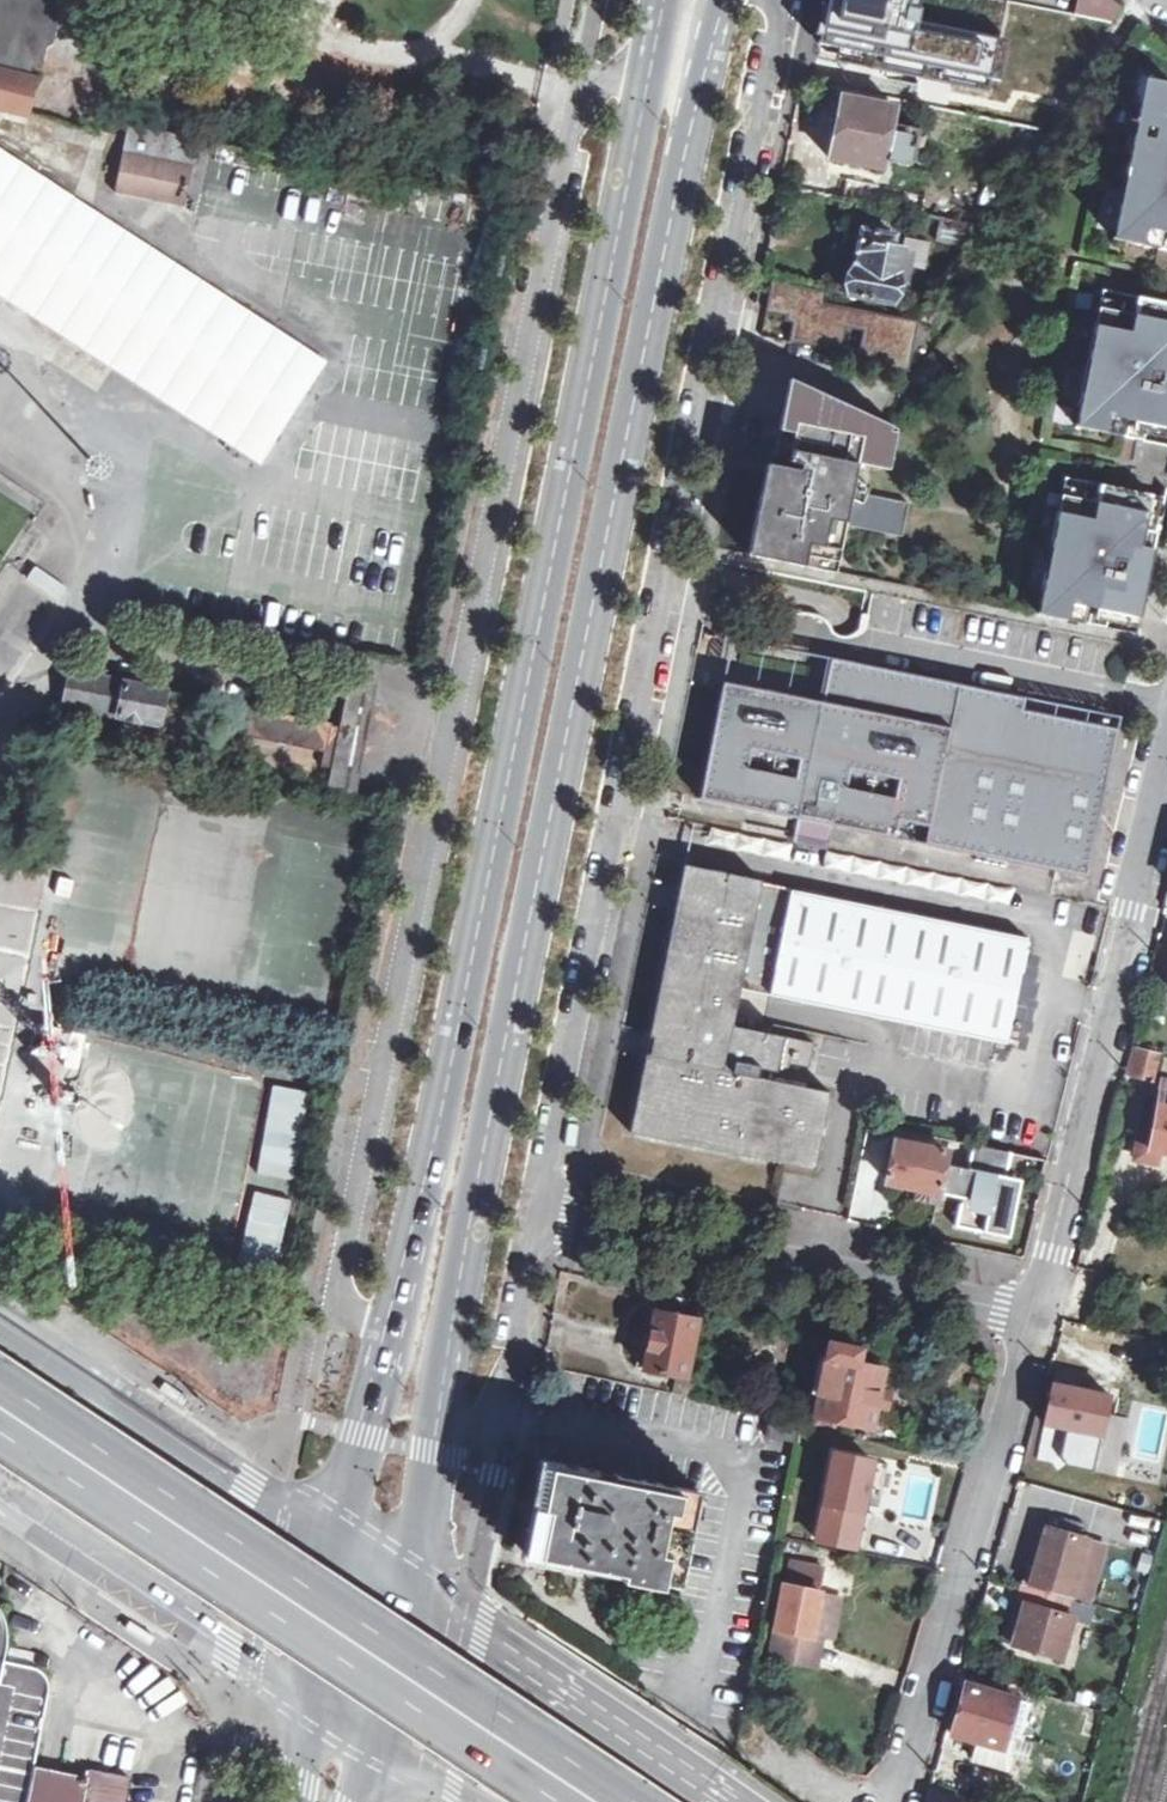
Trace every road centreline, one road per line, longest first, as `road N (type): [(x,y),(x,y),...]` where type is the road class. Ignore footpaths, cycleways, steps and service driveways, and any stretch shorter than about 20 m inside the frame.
road 1 (primary): [(432,1453),(485,1132),(676,181),(721,0)]
road 2 (residential): [(643,66),(579,98),(336,1277),(390,1351)]
road 3 (primary): [(643,66),(390,1351)]
road 4 (residential): [(535,1214),(777,24)]
road 5 (secondary): [(596,1801),(0,1408)]
road 6 (residential): [(1038,1306),(1166,779)]
road 7 (residential): [(890,1801),(1038,1306)]
road 8 (residential): [(1038,1306),(535,1214)]
road 9 (secondary): [(346,1547),(243,1489),(0,1320)]
road 10 (secondary): [(733,1801),(410,1581)]
road 11 (secondary): [(0,1498),(315,1699)]
road 12 (residential): [(432,1453),(492,1412),(535,1214)]
road 13 (primary): [(390,1351),(346,1547)]
road 14 (primary): [(378,1745),(410,1581)]
road 15 (primary): [(346,1547),(315,1699)]
road 16 (primary): [(410,1581),(432,1453)]

